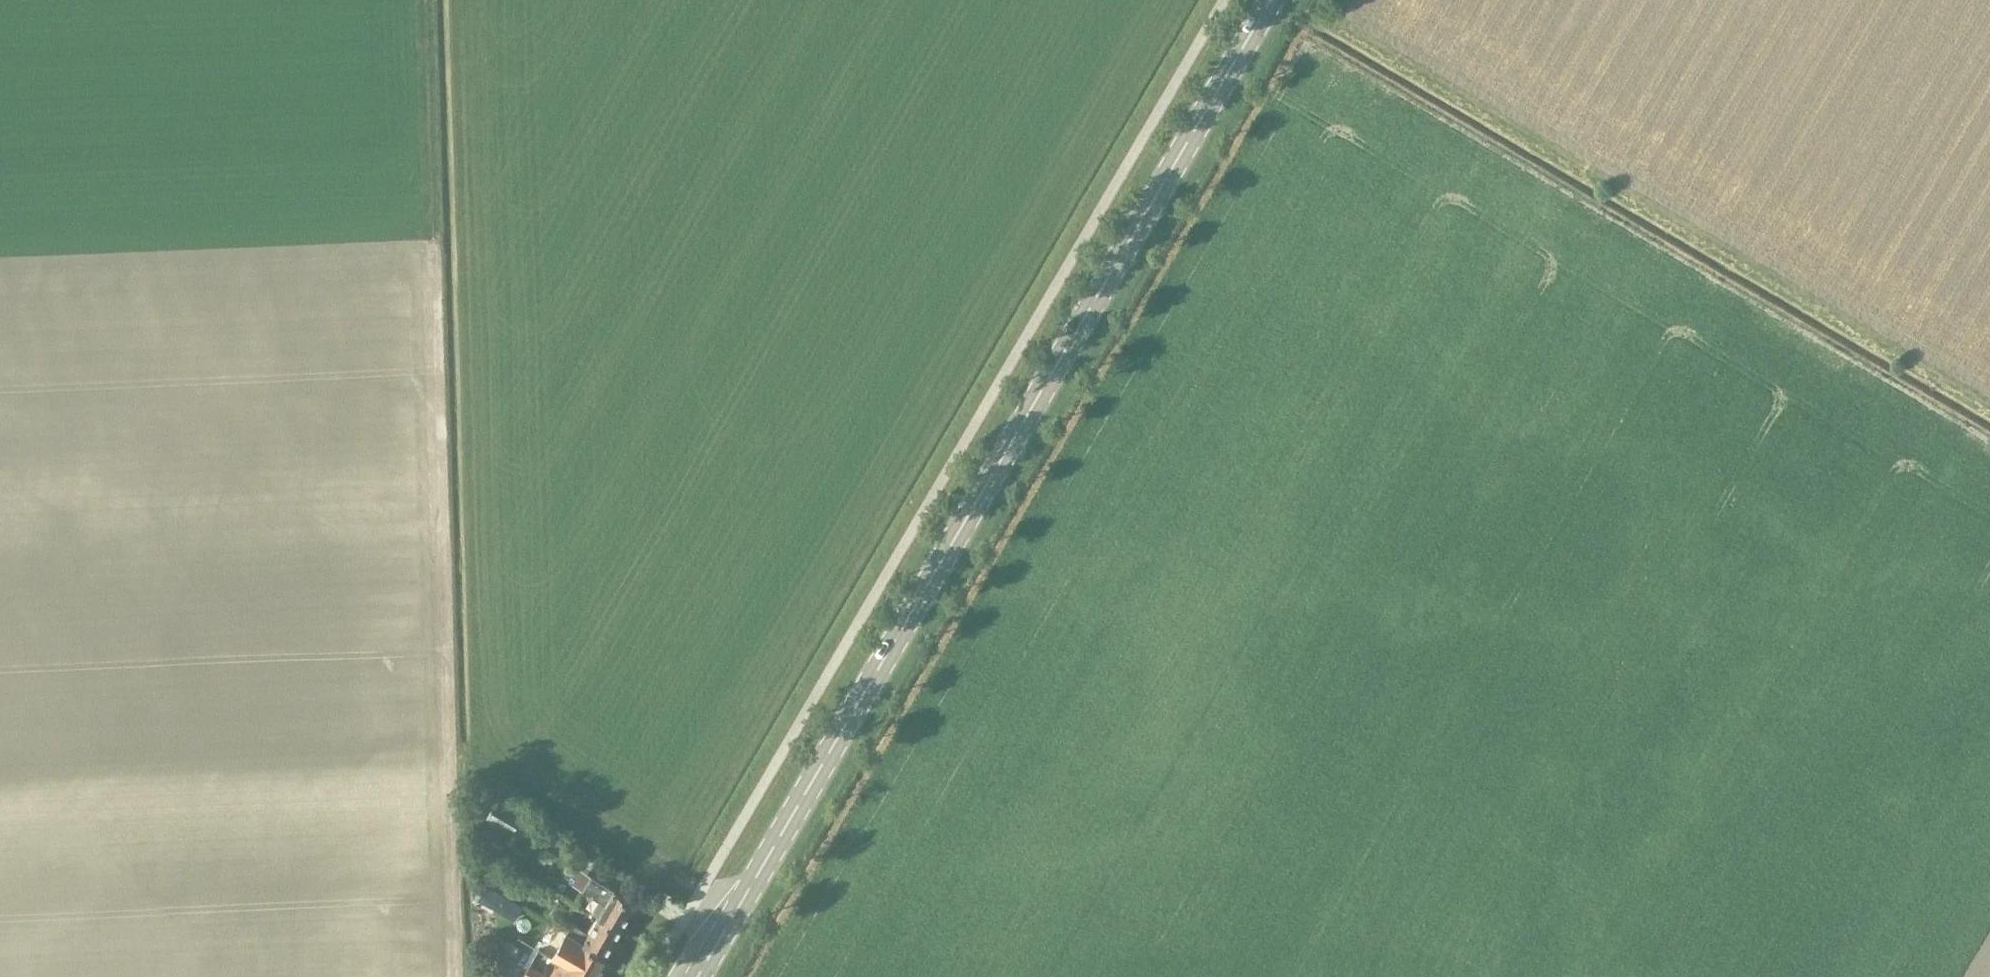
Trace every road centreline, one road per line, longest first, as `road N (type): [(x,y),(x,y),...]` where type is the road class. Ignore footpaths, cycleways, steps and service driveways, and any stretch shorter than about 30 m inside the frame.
road 1 (primary): [(698,976),(1271,0)]

